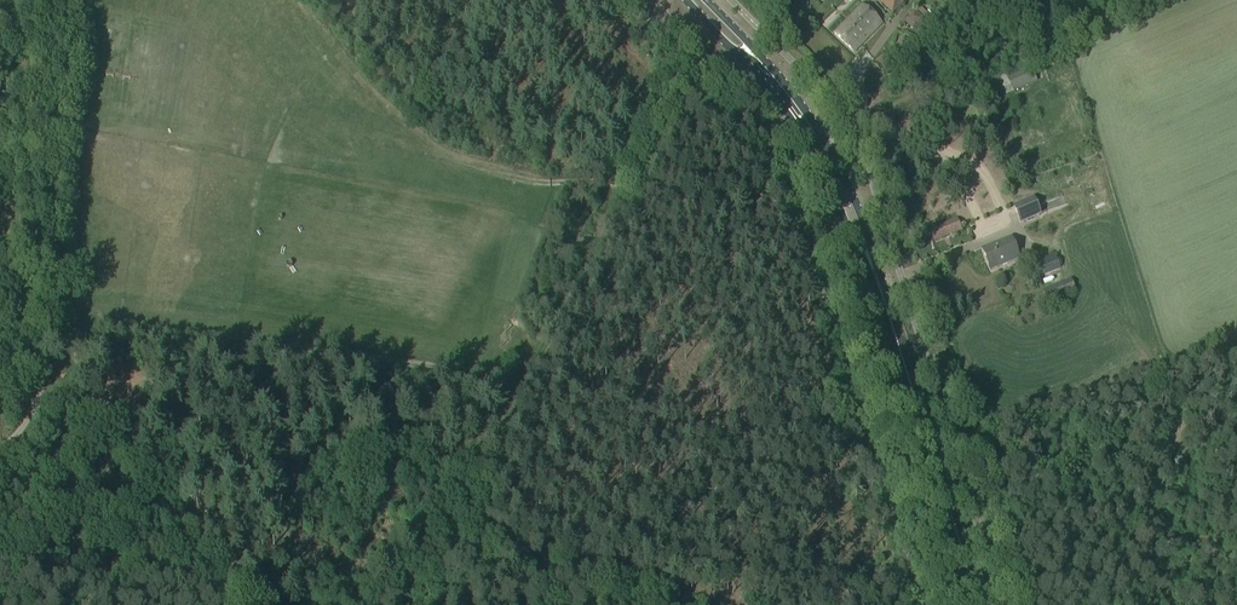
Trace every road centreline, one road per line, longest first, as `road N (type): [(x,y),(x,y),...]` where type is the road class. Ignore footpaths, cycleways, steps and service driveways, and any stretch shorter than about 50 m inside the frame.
road 1 (primary): [(981,604),(893,326),(835,180),(778,90),(699,0)]
road 2 (track): [(43,301),(85,377),(206,511),(251,599)]
road 3 (track): [(470,604),(531,367),(531,340),(511,319)]

